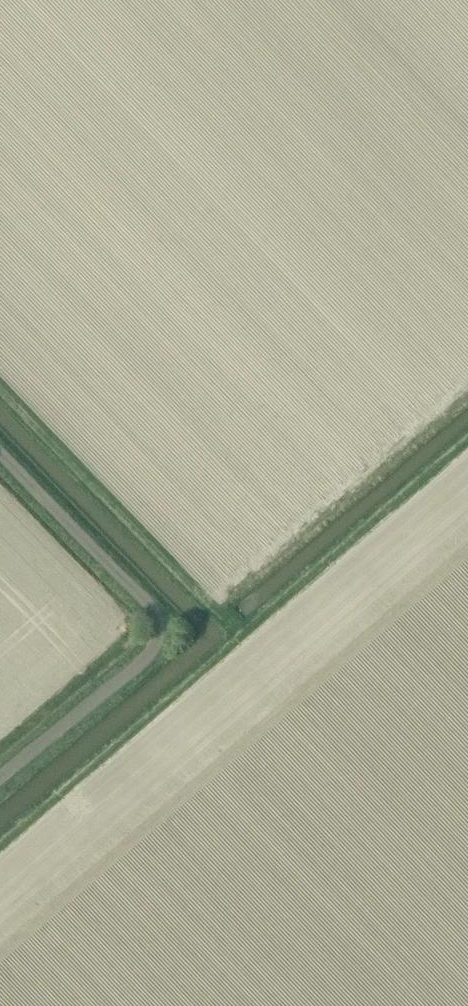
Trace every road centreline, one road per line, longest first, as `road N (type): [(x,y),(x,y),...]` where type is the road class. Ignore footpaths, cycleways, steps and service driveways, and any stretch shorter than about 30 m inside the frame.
road 1 (track): [(0,784),(143,666),(152,641),(149,614),(133,592),(0,457)]

